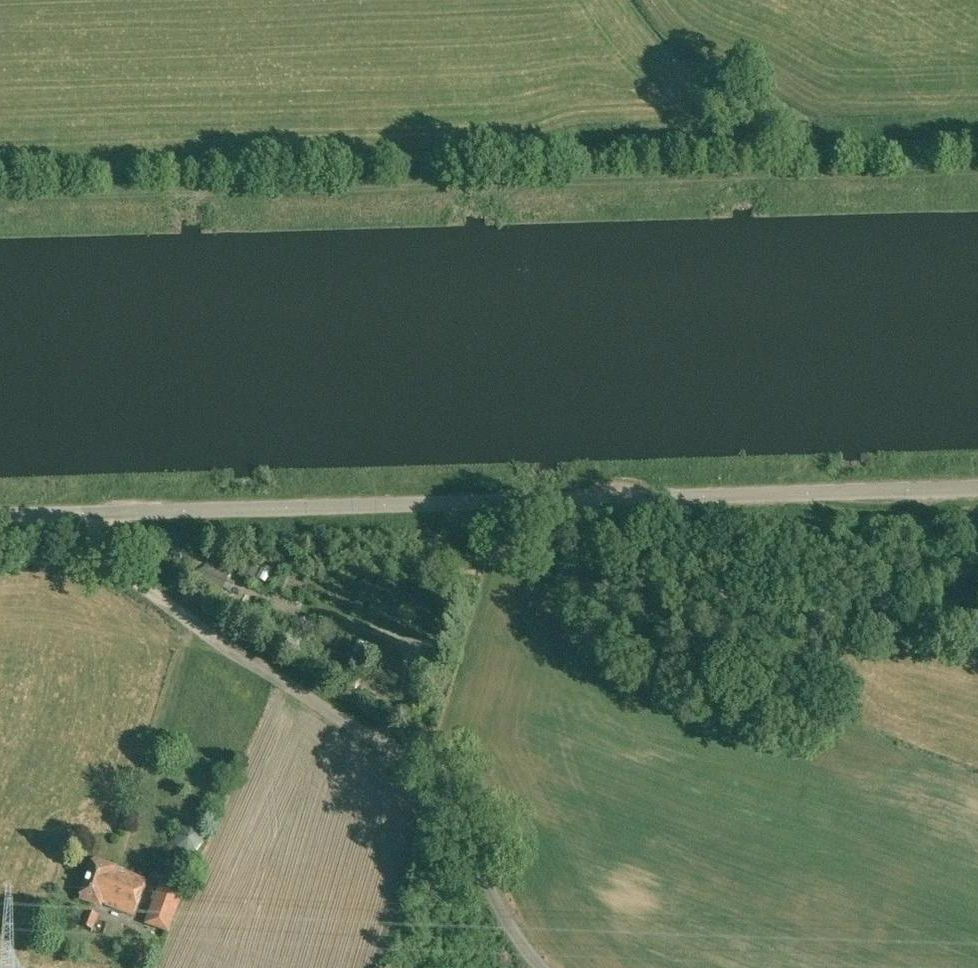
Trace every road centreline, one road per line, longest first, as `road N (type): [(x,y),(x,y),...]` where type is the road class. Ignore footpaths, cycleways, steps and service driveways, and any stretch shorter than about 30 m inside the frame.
road 1 (track): [(0,200),(977,178)]
road 2 (unclassified): [(31,512),(417,770),(542,967)]
road 3 (unclassified): [(510,497),(715,587),(799,606),(977,617)]
road 4 (unclassified): [(510,497),(31,512)]
road 5 (unclassified): [(977,490),(510,497)]

